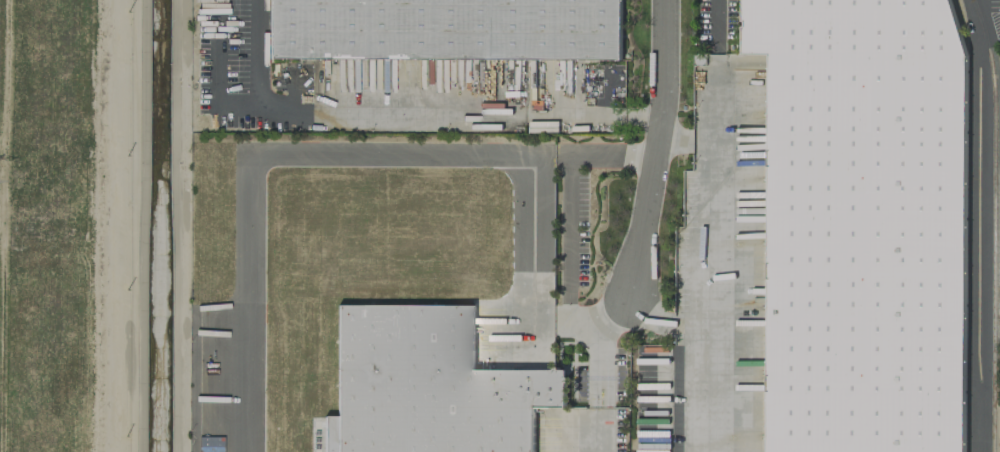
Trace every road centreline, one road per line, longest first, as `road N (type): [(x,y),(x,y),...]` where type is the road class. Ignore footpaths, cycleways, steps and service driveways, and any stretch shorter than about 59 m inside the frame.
road 1 (residential): [(667,0),(666,95),(635,293)]

